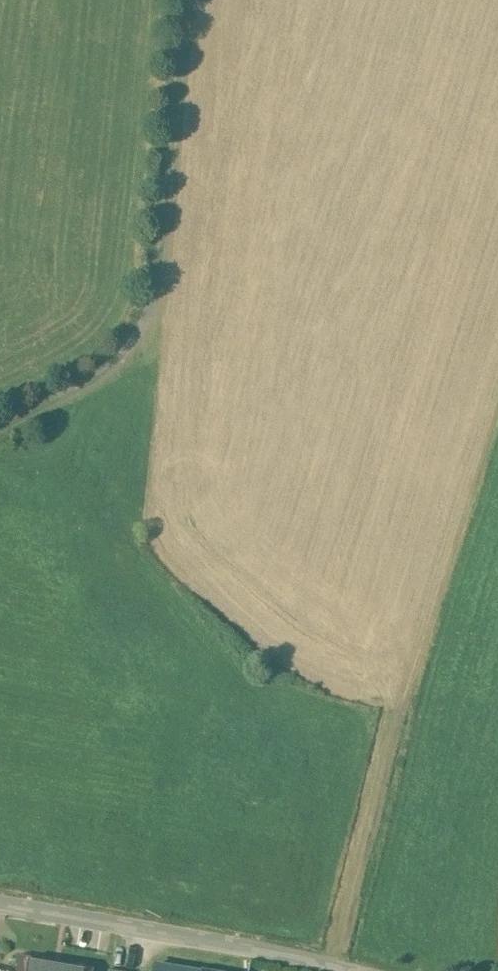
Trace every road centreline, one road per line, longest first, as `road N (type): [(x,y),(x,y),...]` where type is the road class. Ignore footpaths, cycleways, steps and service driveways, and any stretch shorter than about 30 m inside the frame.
road 1 (track): [(0,435),(114,376),(158,295),(189,0)]
road 2 (unclassified): [(350,970),(0,903)]

